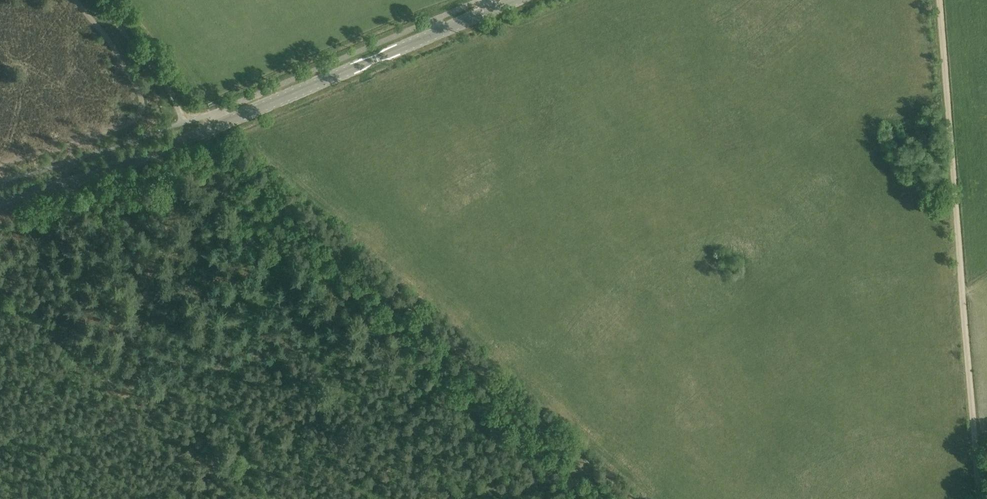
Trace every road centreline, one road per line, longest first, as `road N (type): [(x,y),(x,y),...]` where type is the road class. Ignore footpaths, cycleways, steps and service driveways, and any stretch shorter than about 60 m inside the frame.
road 1 (tertiary): [(0,201),(208,129),(517,0)]
road 2 (unclassified): [(981,498),(940,0)]

